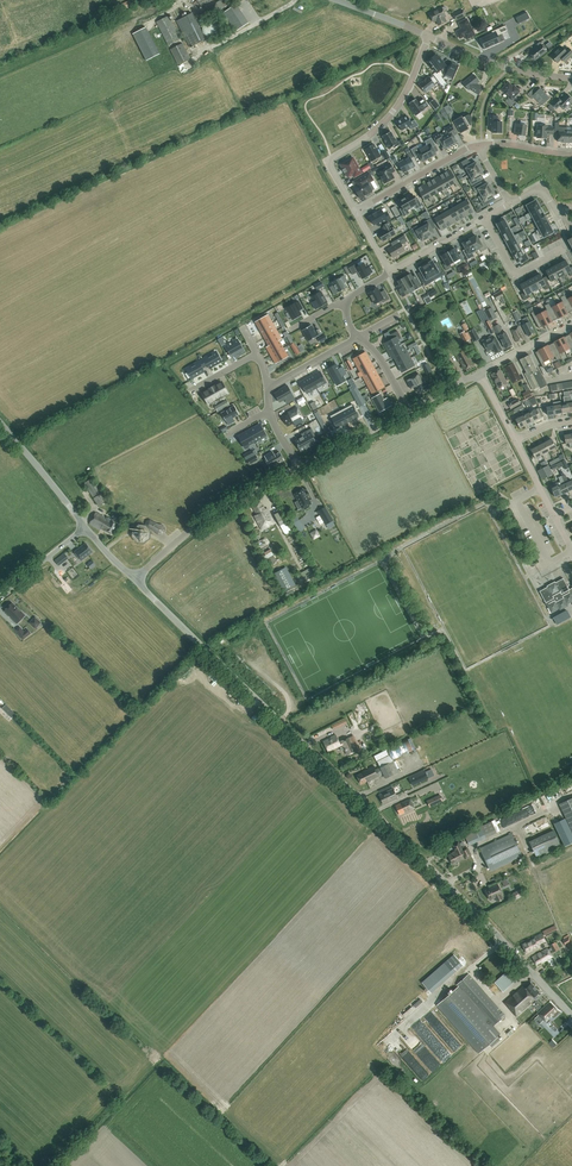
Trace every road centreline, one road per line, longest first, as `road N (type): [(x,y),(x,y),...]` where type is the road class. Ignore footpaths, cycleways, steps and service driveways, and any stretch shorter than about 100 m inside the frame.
road 1 (unclassified): [(571,1016),(135,580)]
road 2 (residential): [(428,36),(390,114),(326,161),(355,211)]
road 3 (unclassified): [(135,580),(209,517),(299,468)]
road 4 (unclassified): [(571,78),(497,65),(428,36)]
road 5 (residential): [(355,211),(481,145)]
road 6 (unclassified): [(85,527),(0,423)]
road 7 (unclassified): [(299,468),(409,409)]

